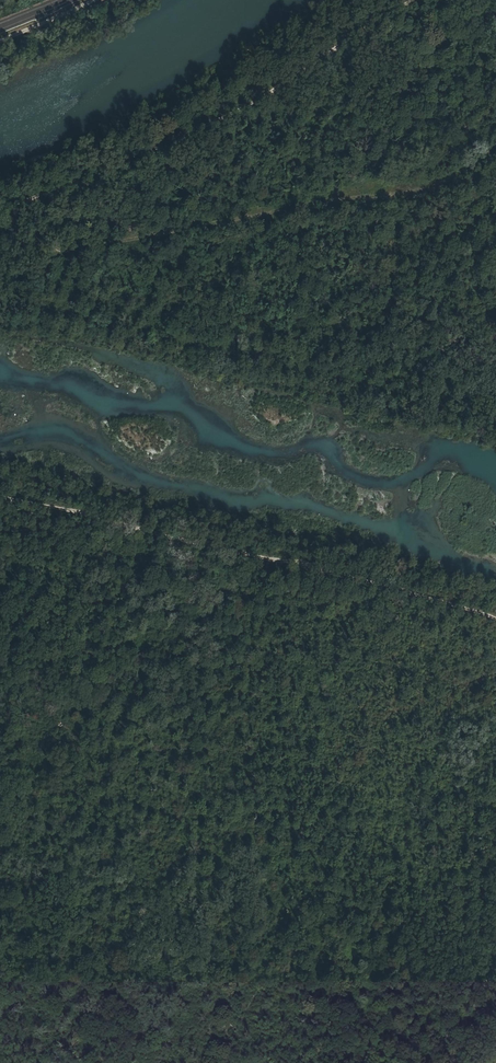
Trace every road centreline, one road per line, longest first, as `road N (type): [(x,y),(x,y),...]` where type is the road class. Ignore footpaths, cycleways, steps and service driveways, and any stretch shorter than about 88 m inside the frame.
road 1 (track): [(0,259),(418,191),(495,146)]
road 2 (track): [(0,492),(495,618)]
road 3 (track): [(0,209),(231,115),(414,0)]

